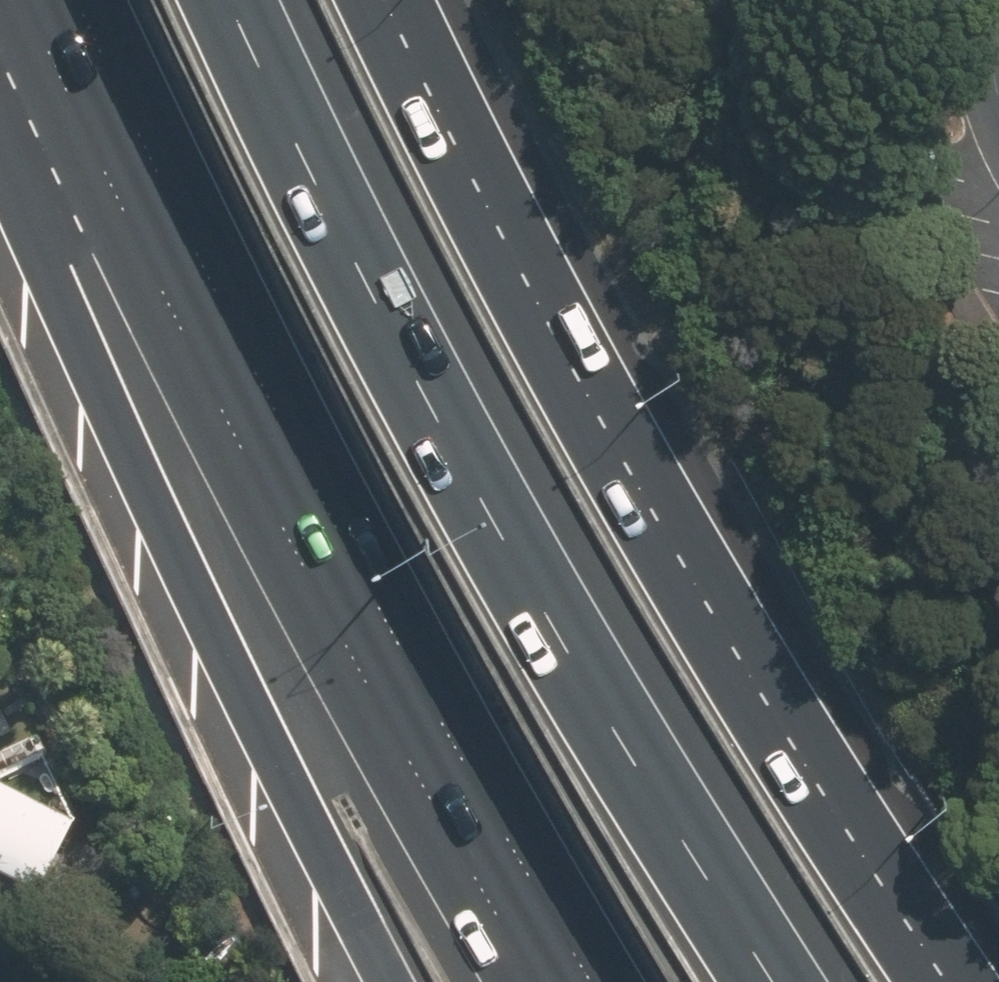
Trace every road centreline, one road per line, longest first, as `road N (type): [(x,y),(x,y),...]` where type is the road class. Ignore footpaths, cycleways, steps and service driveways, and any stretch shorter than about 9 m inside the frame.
road 1 (motorway): [(370,0),(619,483),(939,981)]
road 2 (motorway): [(233,0),(357,259),(564,649),(780,981)]
road 3 (motorway): [(591,981),(350,549),(81,0)]
road 4 (motorway): [(398,981),(129,439),(57,264),(19,0)]

